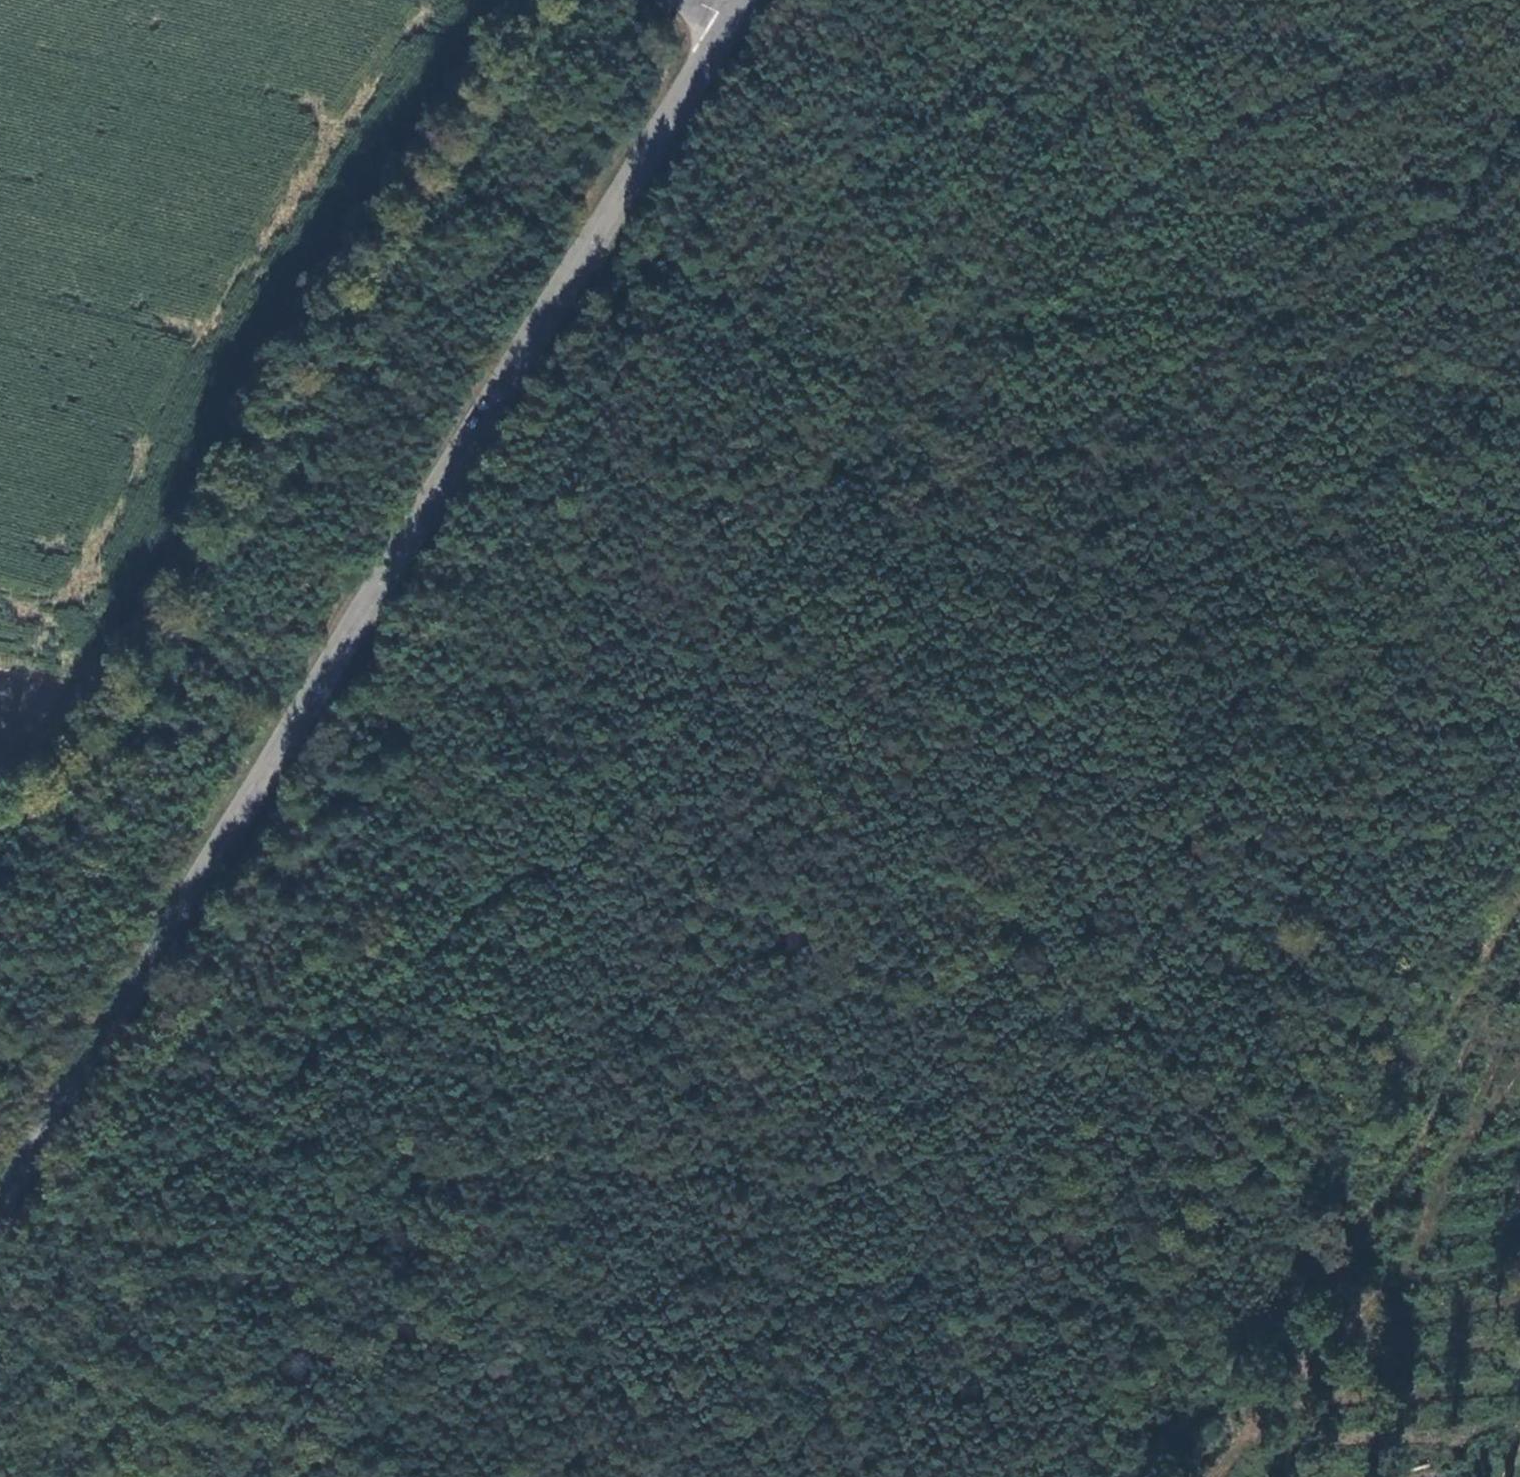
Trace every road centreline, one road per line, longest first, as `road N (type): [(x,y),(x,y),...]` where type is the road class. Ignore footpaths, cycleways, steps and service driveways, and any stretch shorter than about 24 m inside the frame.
road 1 (secondary): [(0,1199),(738,7)]

